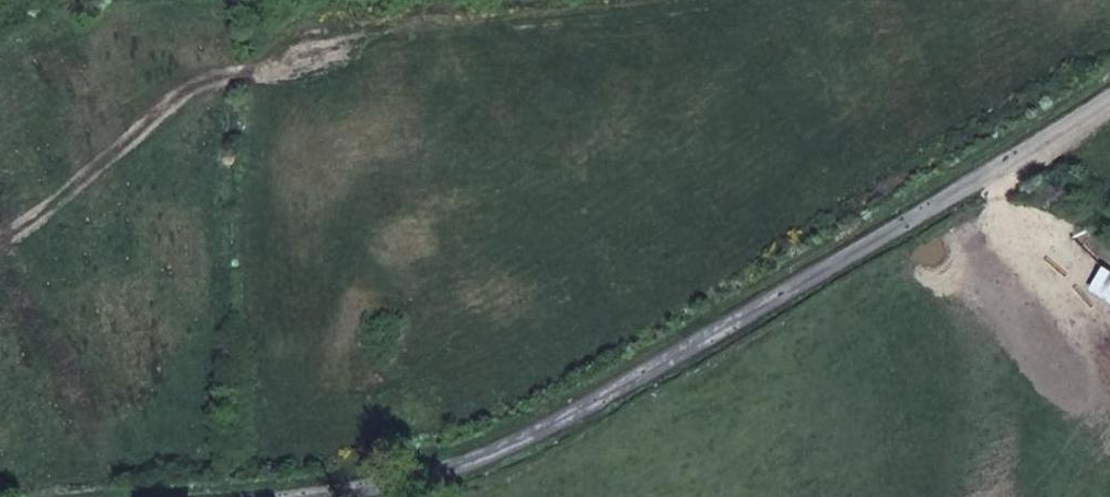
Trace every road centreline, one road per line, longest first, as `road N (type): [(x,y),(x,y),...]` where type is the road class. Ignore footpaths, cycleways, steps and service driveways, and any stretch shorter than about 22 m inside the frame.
road 1 (unclassified): [(1109,95),(581,411),(425,473),(301,496)]

